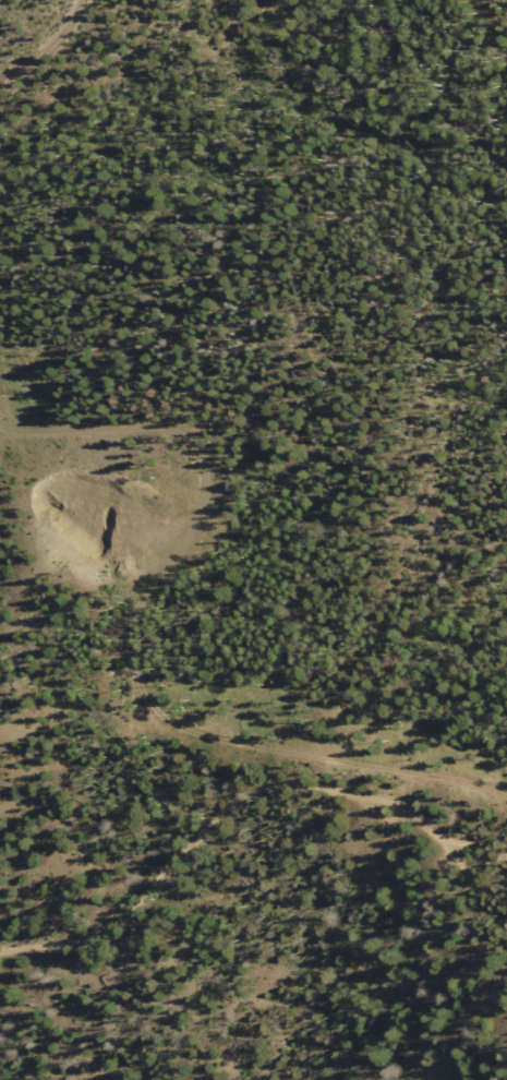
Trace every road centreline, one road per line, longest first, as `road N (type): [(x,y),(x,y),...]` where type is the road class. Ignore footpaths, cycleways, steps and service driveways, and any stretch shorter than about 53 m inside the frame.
road 1 (track): [(506,801),(434,768),(179,725),(135,665),(135,620),(205,504),(209,459),(174,430),(0,421)]
road 2 (track): [(506,846),(411,809),(279,777),(105,922),(0,946)]
road 3 (track): [(290,0),(341,63),(469,133),(506,143)]
road 4 (track): [(0,92),(82,0)]

